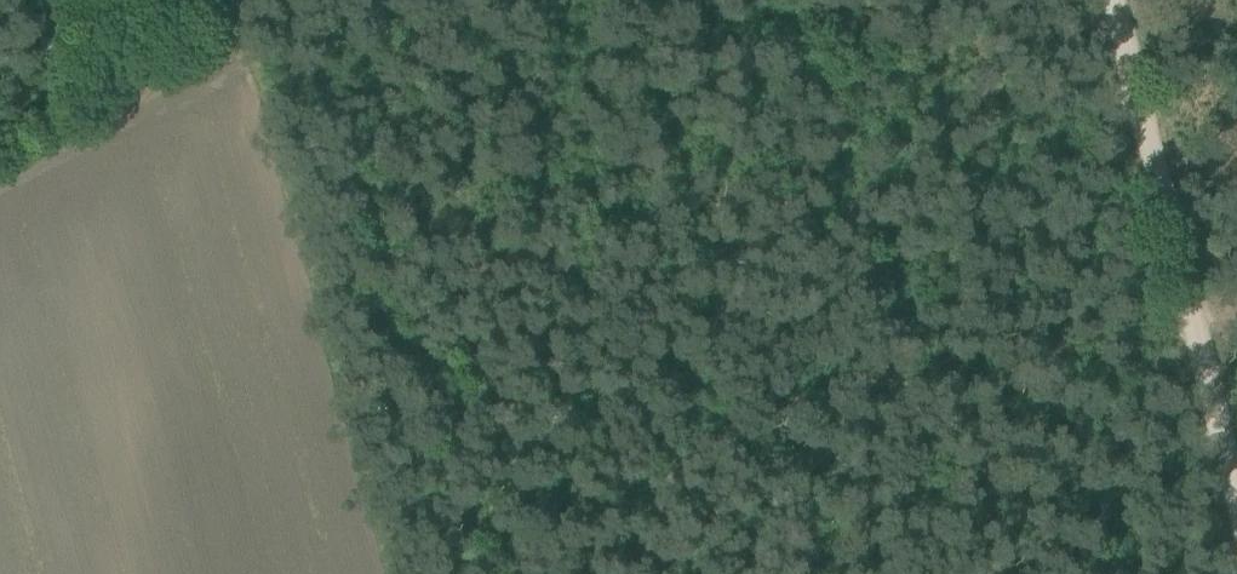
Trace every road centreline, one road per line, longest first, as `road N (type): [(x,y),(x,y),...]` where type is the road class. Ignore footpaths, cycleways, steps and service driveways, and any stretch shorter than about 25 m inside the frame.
road 1 (track): [(439,0),(243,51),(0,173)]
road 2 (track): [(1236,454),(1123,15)]

